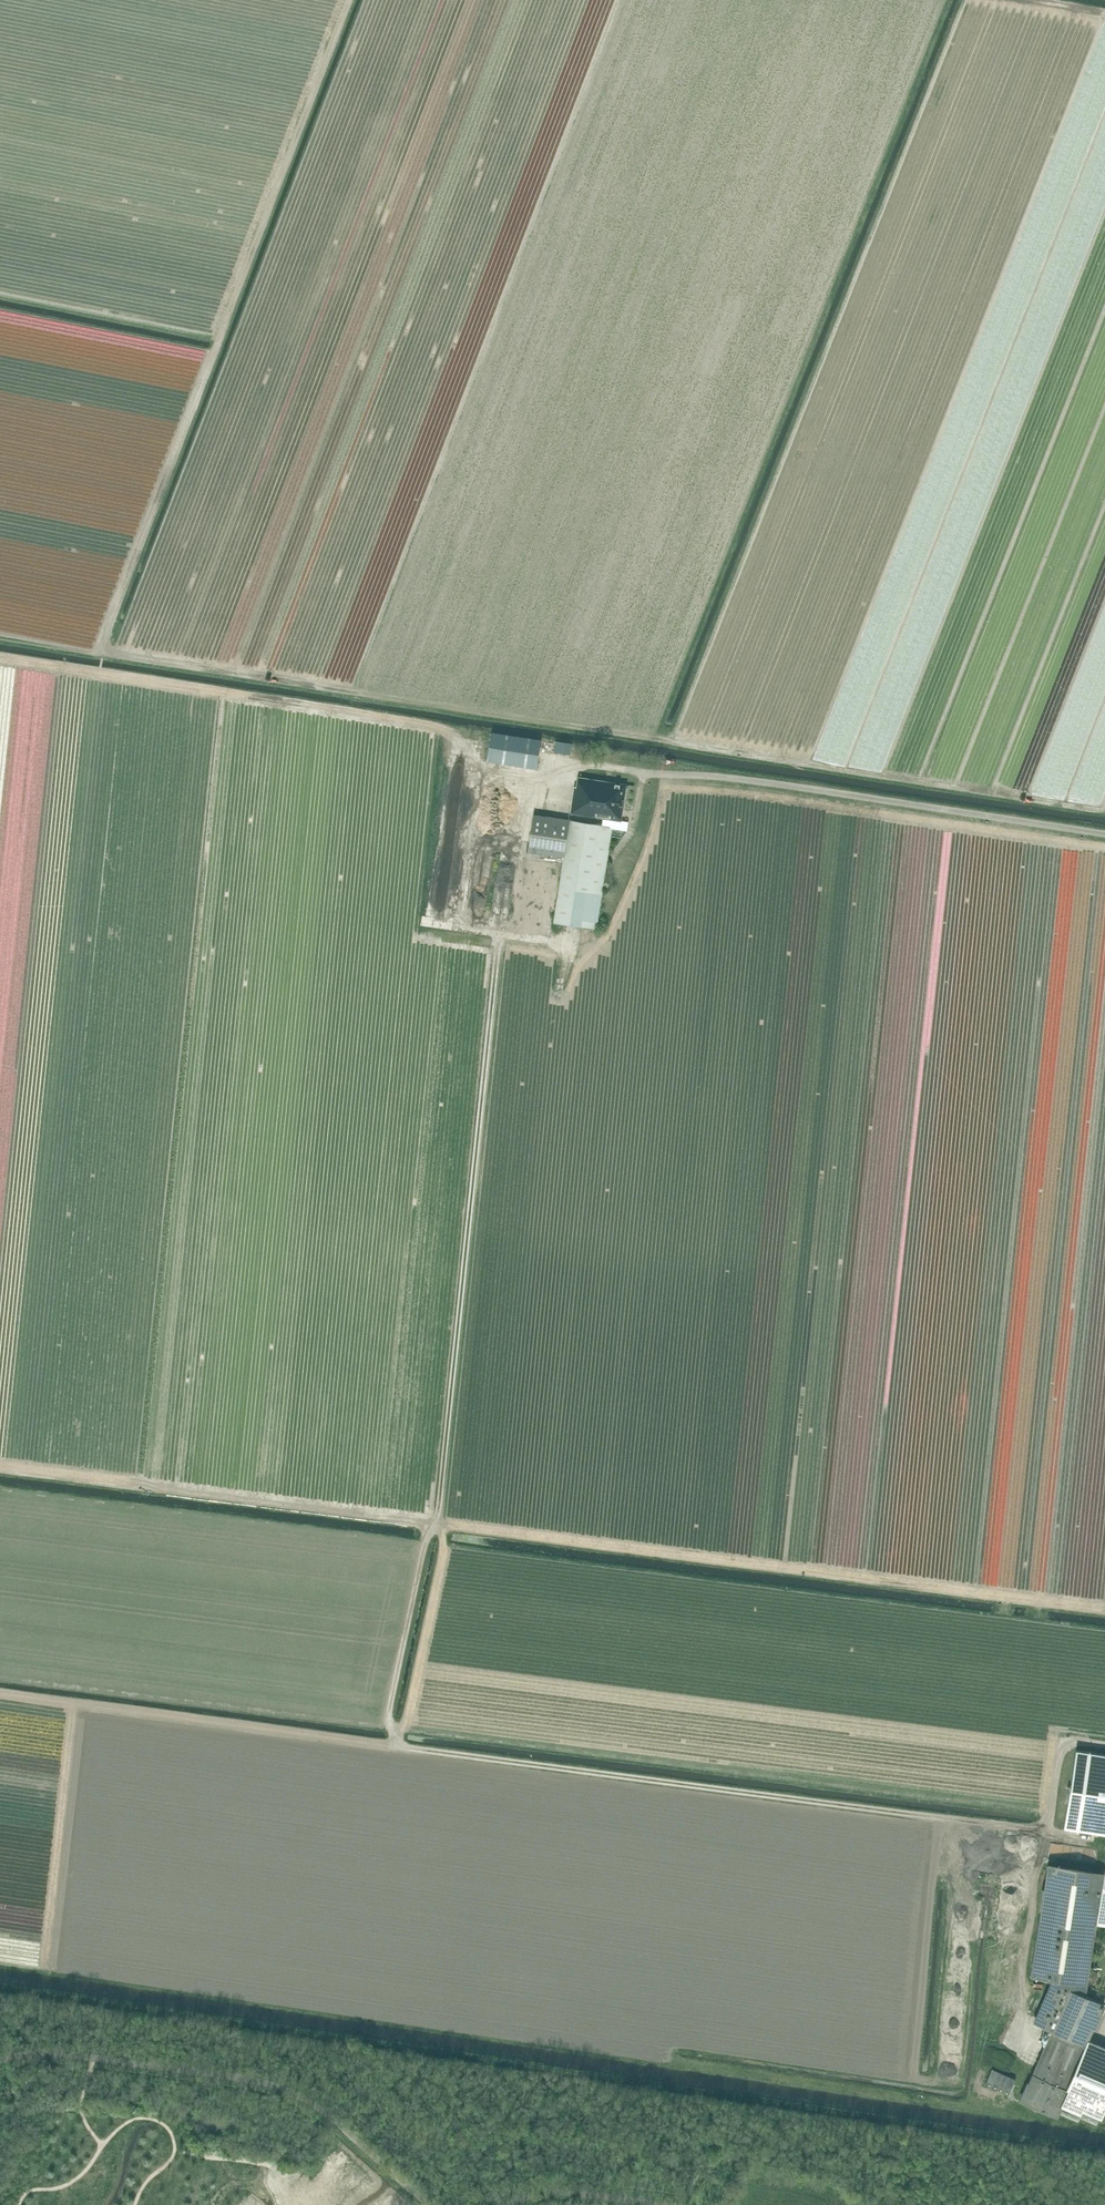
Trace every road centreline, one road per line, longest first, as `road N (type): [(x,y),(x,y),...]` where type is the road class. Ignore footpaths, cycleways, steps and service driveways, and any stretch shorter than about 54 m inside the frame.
road 1 (track): [(1104,1747),(1063,1741),(1047,1832),(400,1745),(387,1721),(427,1533),(437,1518),(499,938),(527,782),(568,764),(719,775)]
road 2 (unclassified): [(1104,834),(719,775)]

